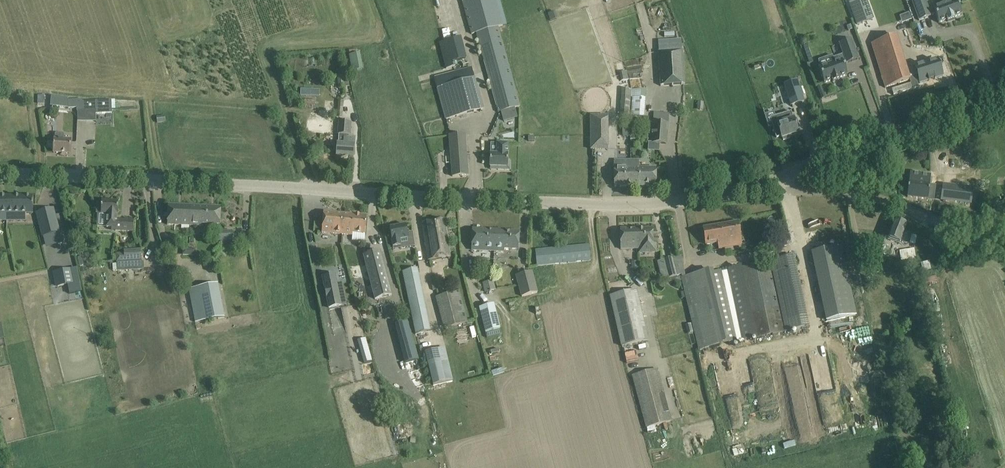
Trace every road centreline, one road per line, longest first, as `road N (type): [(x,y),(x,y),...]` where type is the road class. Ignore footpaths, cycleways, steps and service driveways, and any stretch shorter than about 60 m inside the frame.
road 1 (tertiary): [(0,173),(642,206),(720,197),(1004,106)]
road 2 (residential): [(1004,232),(941,224),(887,201)]

